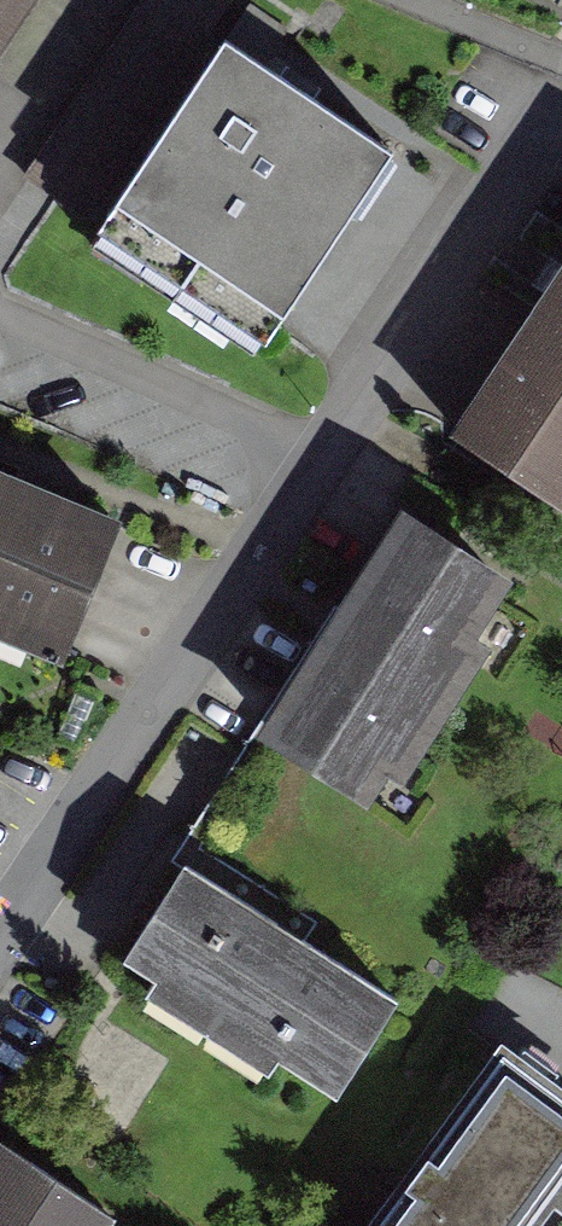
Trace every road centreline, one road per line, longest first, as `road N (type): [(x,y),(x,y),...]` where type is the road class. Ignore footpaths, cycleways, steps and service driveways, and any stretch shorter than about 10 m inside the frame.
road 1 (residential): [(0,921),(555,109)]

